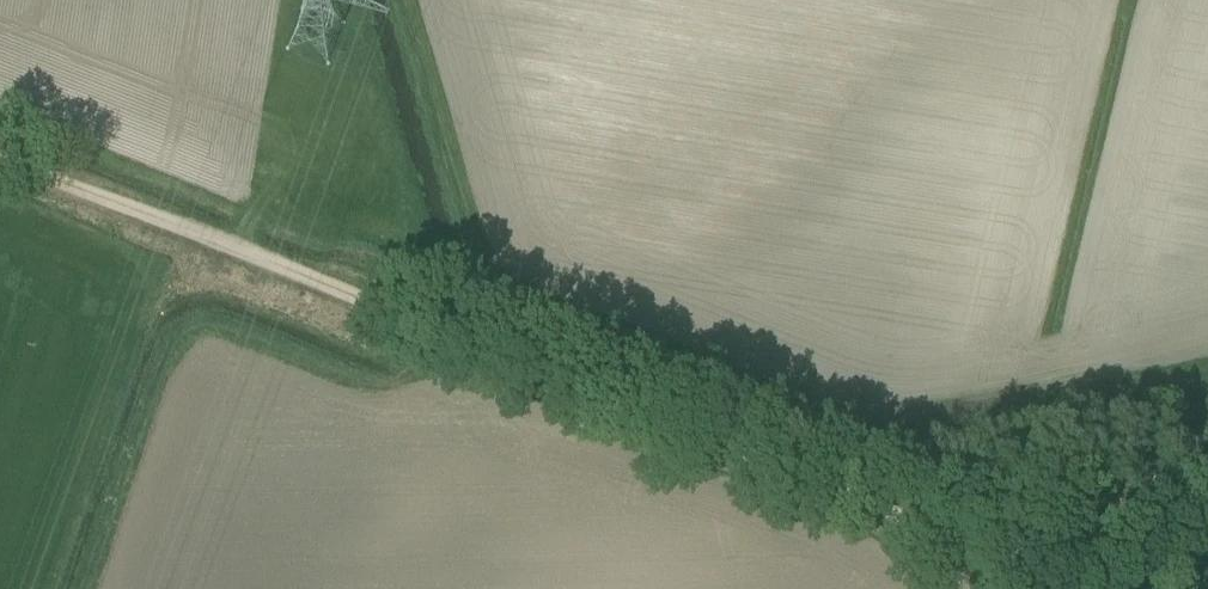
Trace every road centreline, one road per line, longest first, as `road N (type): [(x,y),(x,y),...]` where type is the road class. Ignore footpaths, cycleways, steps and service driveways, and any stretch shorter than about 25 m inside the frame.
road 1 (track): [(0,162),(508,360)]
road 2 (track): [(508,360),(928,531)]
road 3 (track): [(508,360),(531,300),(497,279),(476,241),(404,0)]
road 4 (track): [(928,531),(1114,588),(1207,587)]

